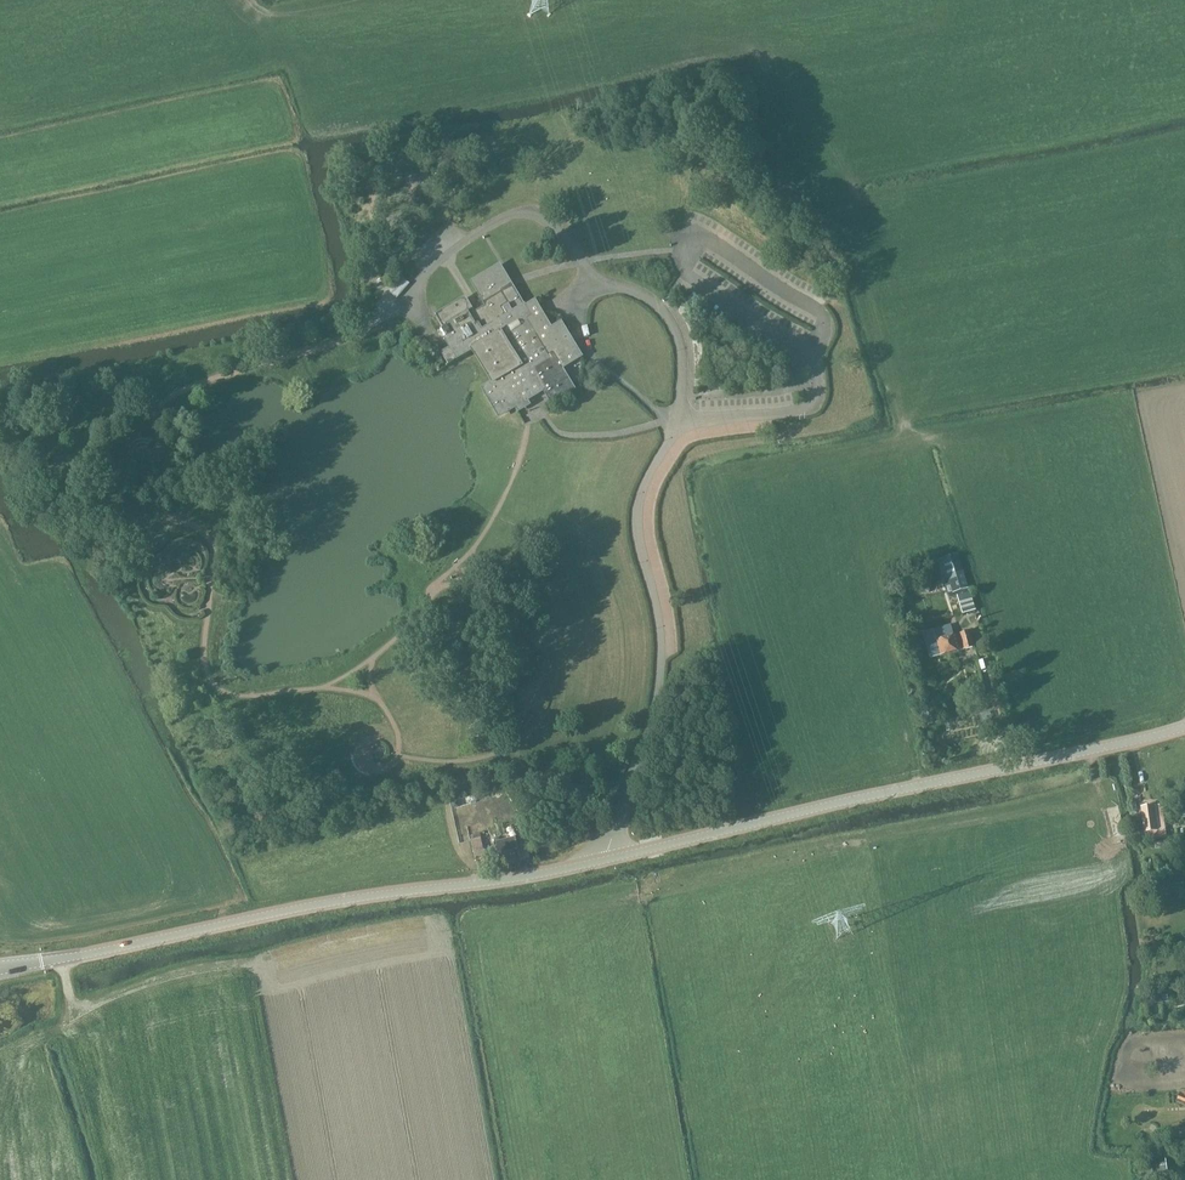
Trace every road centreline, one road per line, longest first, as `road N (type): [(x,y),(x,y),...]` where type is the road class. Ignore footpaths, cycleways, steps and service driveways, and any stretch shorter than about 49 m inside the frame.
road 1 (tertiary): [(41,963),(322,904),(540,875),(1184,727)]

